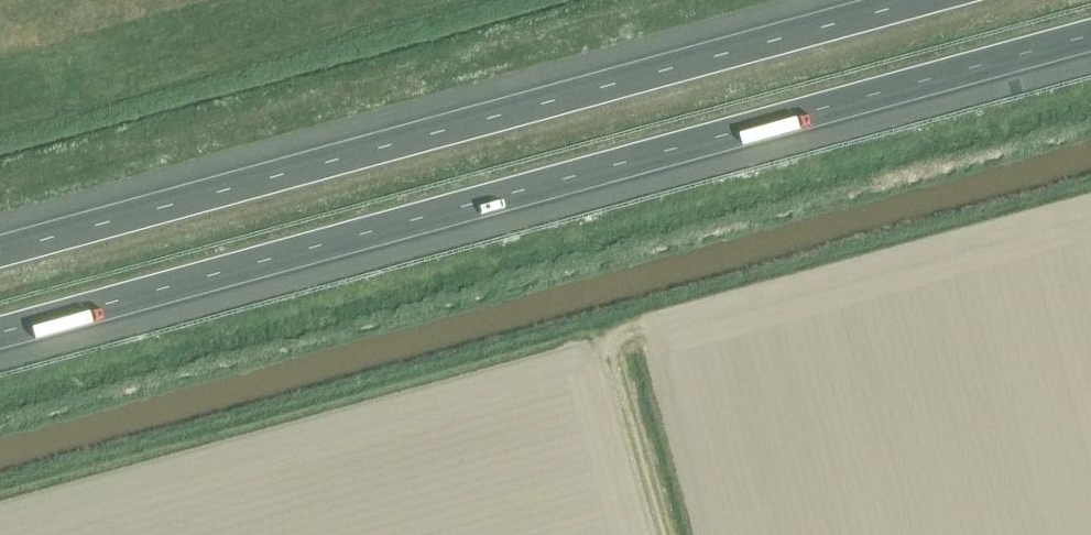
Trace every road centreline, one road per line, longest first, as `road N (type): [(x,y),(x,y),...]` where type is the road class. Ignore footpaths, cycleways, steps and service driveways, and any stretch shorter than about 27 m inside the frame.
road 1 (motorway): [(0,334),(1090,36)]
road 2 (motorway): [(924,0),(0,252)]

